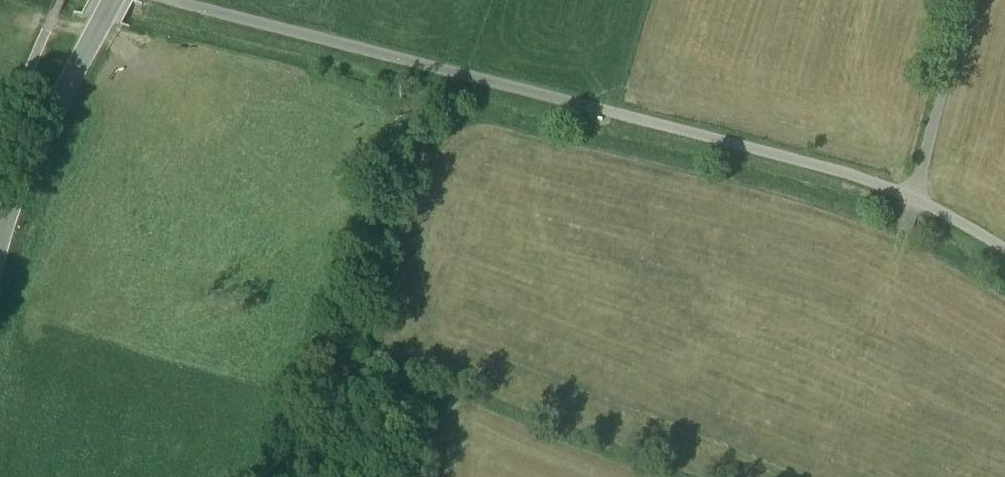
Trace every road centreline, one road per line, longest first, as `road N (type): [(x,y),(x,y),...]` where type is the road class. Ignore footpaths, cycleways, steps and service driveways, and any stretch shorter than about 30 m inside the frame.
road 1 (track): [(915,197),(164,0)]
road 2 (unclassified): [(0,245),(29,156),(98,36)]
road 3 (track): [(966,0),(915,197)]

